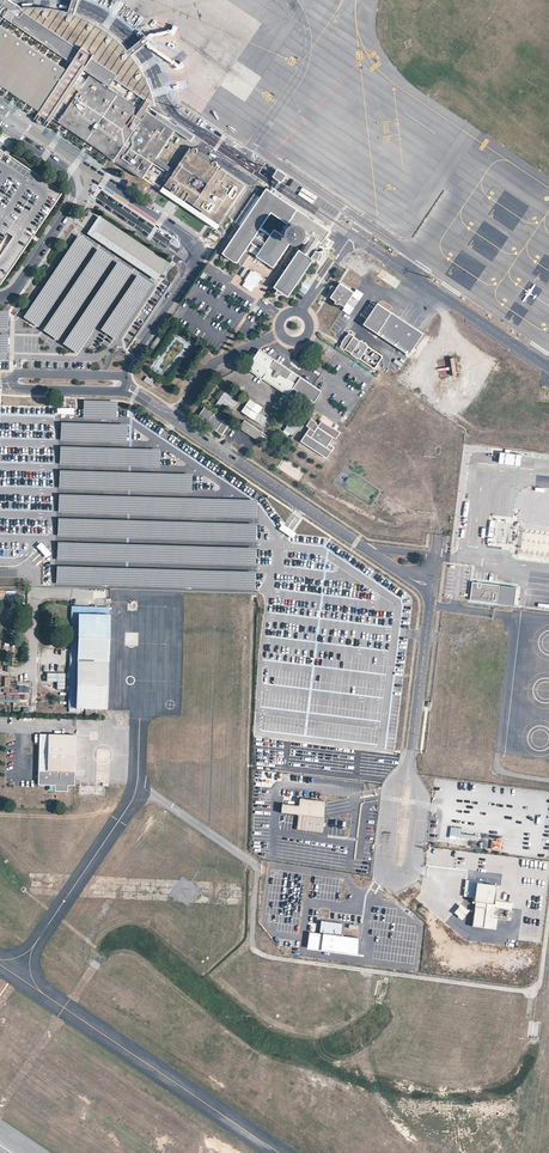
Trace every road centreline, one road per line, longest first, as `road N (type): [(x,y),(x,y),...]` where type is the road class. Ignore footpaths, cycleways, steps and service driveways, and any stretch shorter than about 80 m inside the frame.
road 1 (unclassified): [(174,419),(432,587)]
road 2 (tertiary): [(0,296),(13,290),(73,191),(68,174),(0,126)]
road 3 (unclassified): [(409,768),(391,799),(384,867),(396,880),(409,872),(420,790)]
road 4 (unclassified): [(432,587),(409,768)]
road 5 (unclassified): [(14,382),(23,389),(126,386),(174,419)]
road 6 (unclassified): [(174,419),(211,365),(280,332)]

